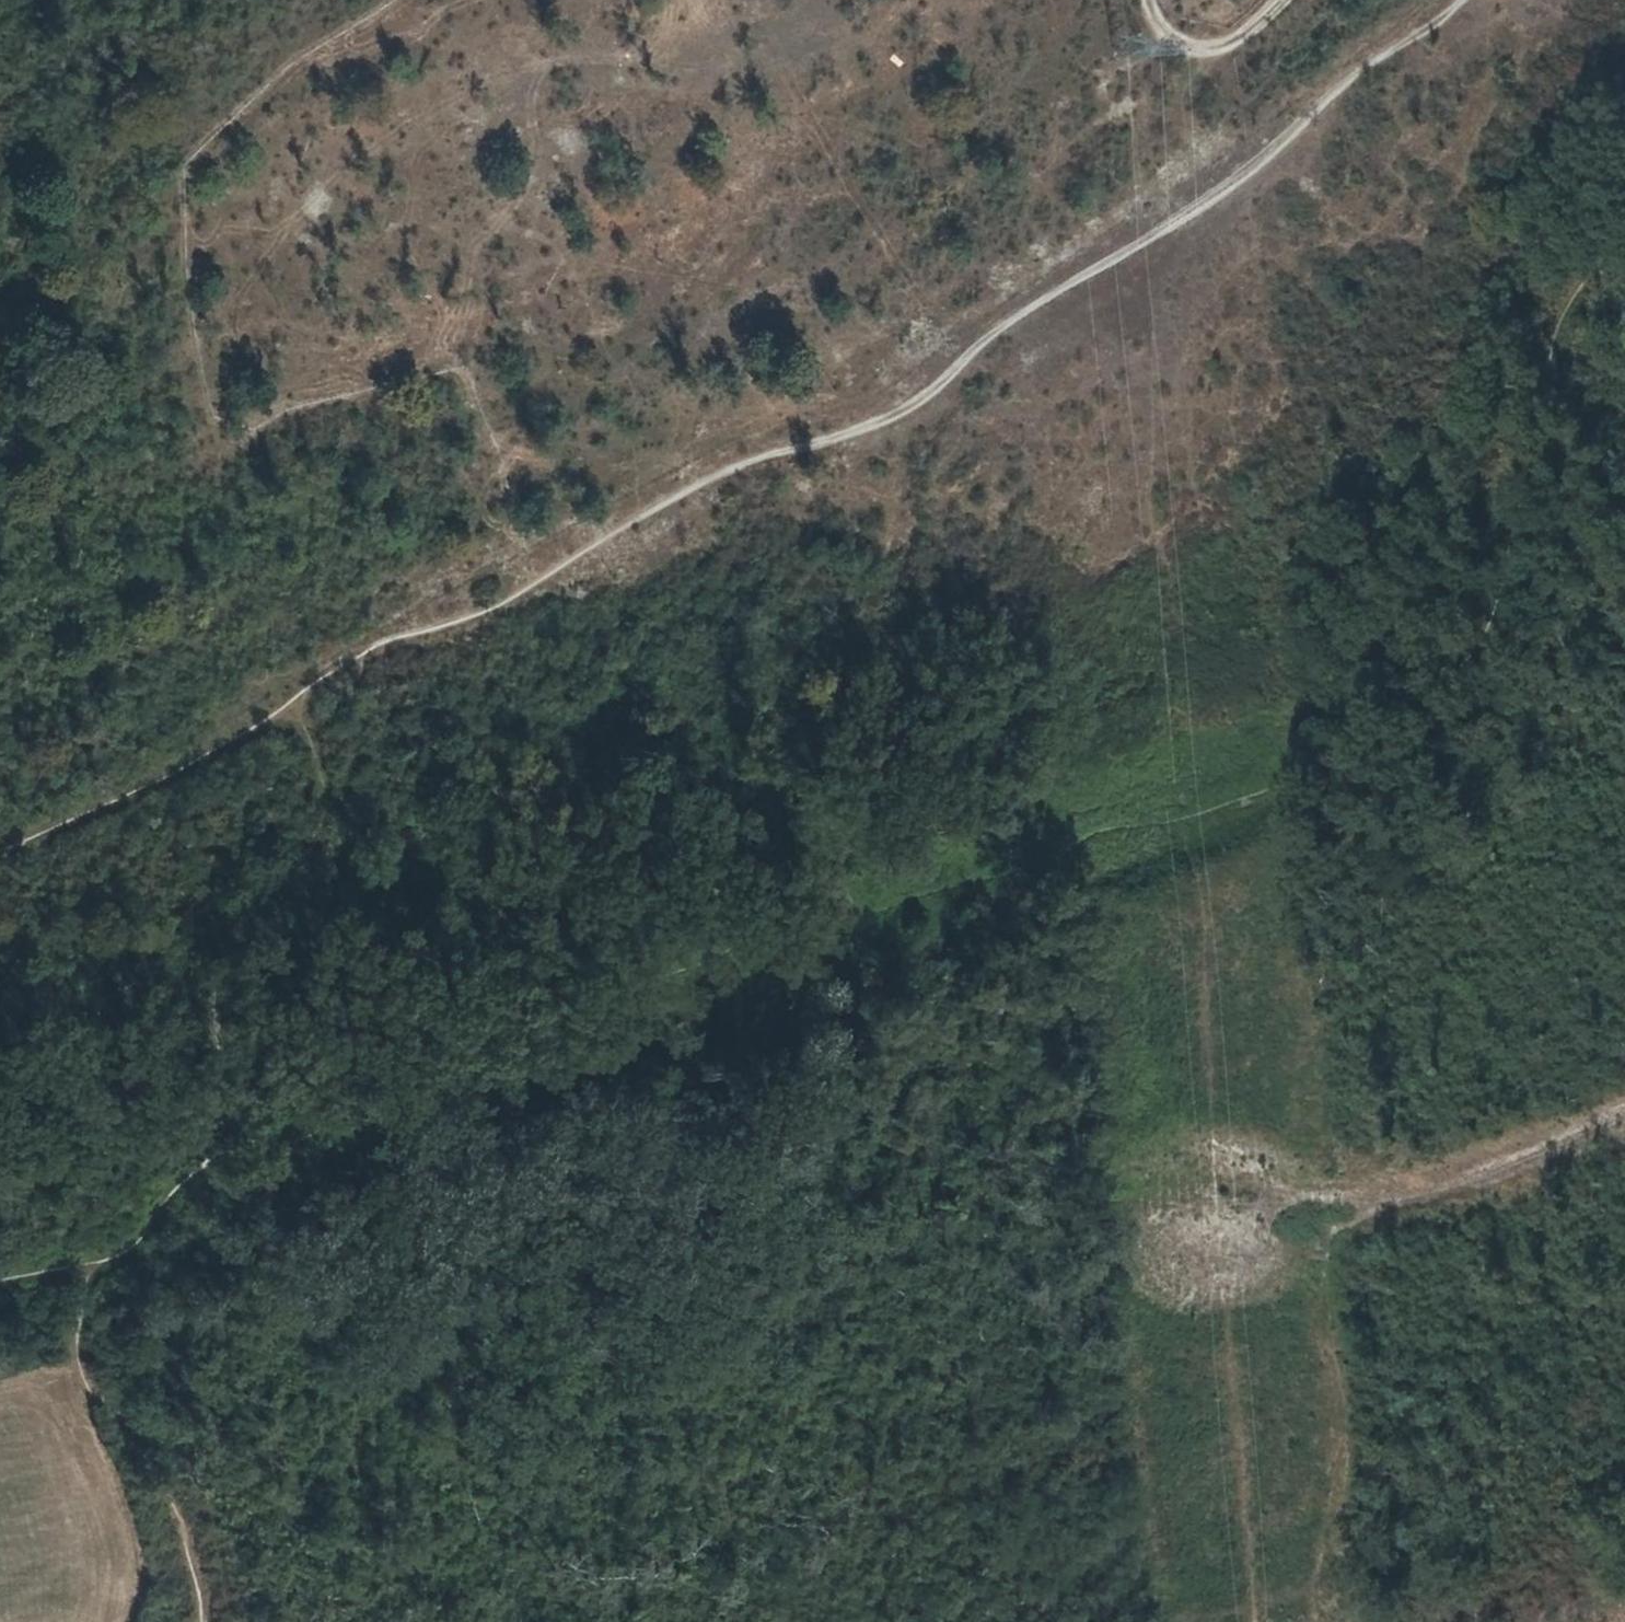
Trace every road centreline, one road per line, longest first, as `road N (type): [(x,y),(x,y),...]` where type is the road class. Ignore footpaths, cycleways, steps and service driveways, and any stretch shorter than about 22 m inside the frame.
road 1 (track): [(1150,0),(1165,28),(1195,49),(1224,46),(1277,0)]

